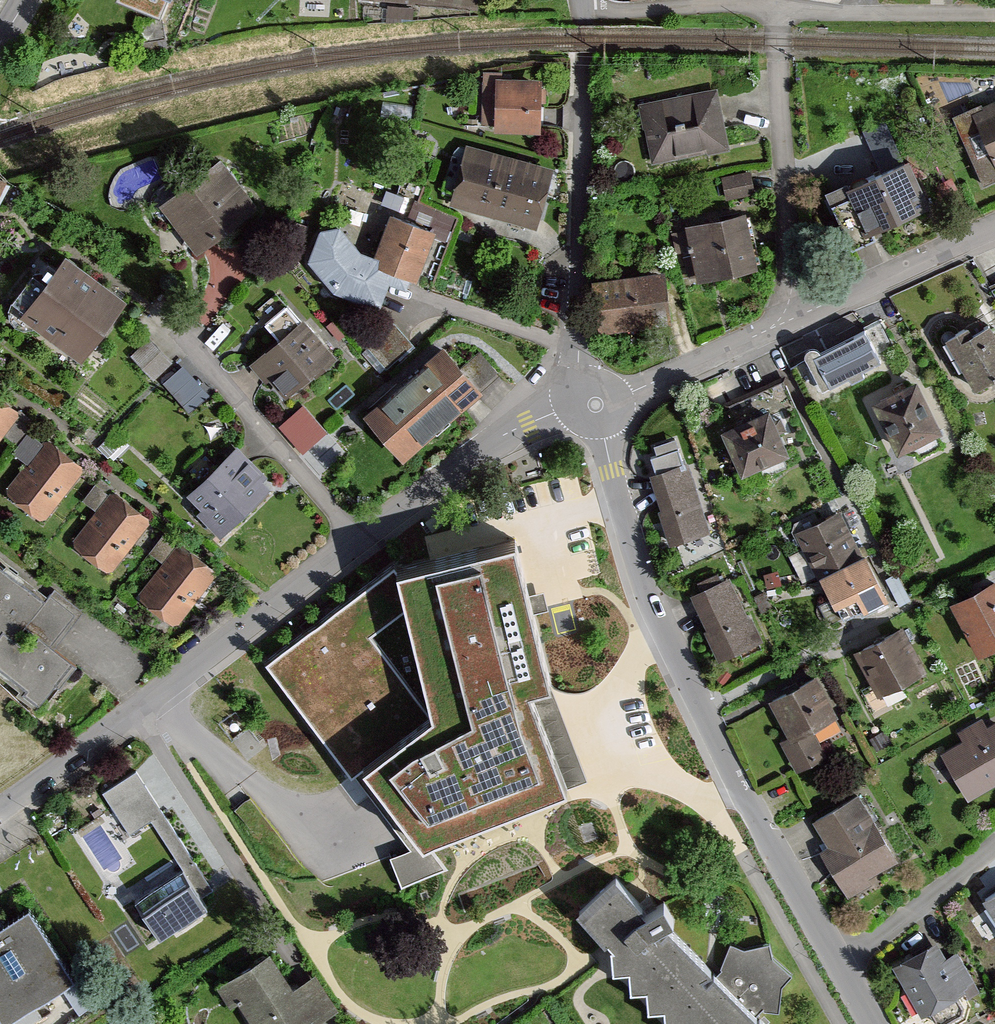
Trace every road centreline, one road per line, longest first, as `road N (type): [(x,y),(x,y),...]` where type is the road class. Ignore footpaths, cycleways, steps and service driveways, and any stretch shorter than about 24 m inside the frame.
road 1 (residential): [(0,810),(351,547),(554,413)]
road 2 (residential): [(602,439),(650,601),(839,965)]
road 3 (residential): [(577,374),(583,15)]
road 4 (residential): [(788,322),(781,11)]
road 5 (residential): [(788,322),(994,227)]
road 6 (residential): [(781,11),(994,13)]
road 7 (residential): [(781,11),(583,15)]
road 8 (residential): [(839,965),(994,849)]
road 9 (residential): [(624,403),(788,322)]

